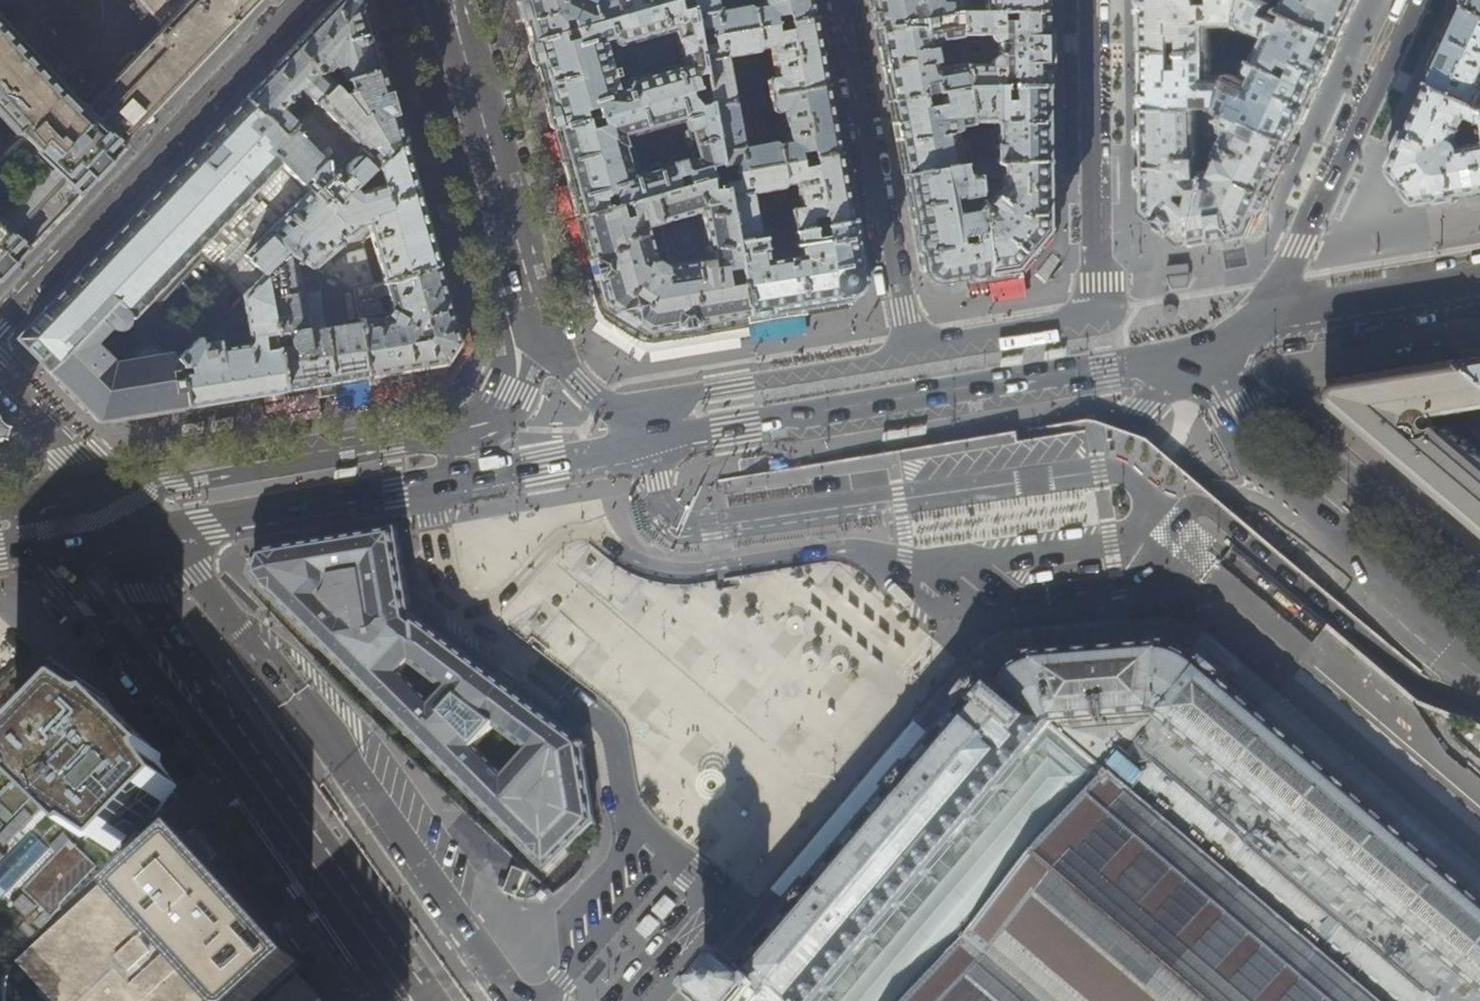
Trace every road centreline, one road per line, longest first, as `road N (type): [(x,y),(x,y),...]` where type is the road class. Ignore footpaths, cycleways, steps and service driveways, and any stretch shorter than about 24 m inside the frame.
road 1 (secondary): [(610,1000),(994,557),(1207,352)]
road 2 (secondary): [(644,446),(1207,352)]
road 3 (residential): [(410,1000),(227,745),(125,535)]
road 4 (secondary): [(125,535),(644,446)]
road 5 (residential): [(911,355),(1062,329),(1092,307),(1091,0)]
road 6 (tertiary): [(432,0),(517,291),(564,368),(601,401),(620,406)]
road 7 (residential): [(0,321),(299,0)]
road 8 (tertiary): [(1207,352),(1246,454),(1321,519),(1354,564),(1479,667)]
road 9 (residential): [(911,355),(842,0)]
road 10 (residential): [(1207,352),(1479,584)]
road 11 (residential): [(1416,0),(1267,320)]
road 12 (residential): [(620,406),(911,355)]
road 13 (secondary): [(1267,320),(1479,282)]
road 14 (residential): [(0,369),(81,452),(108,504)]

